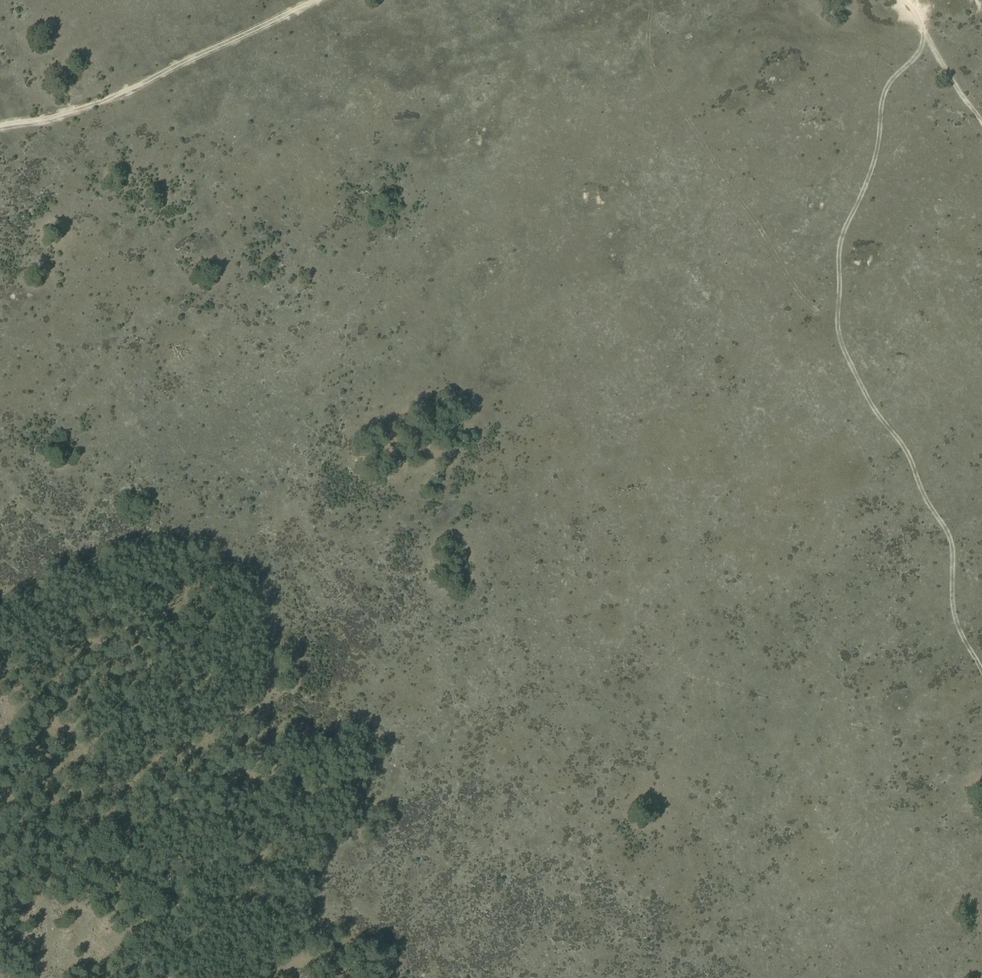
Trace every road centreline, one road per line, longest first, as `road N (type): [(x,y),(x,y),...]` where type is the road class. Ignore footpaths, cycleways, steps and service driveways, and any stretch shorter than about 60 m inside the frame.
road 1 (track): [(0,128),(110,98),(315,0)]

